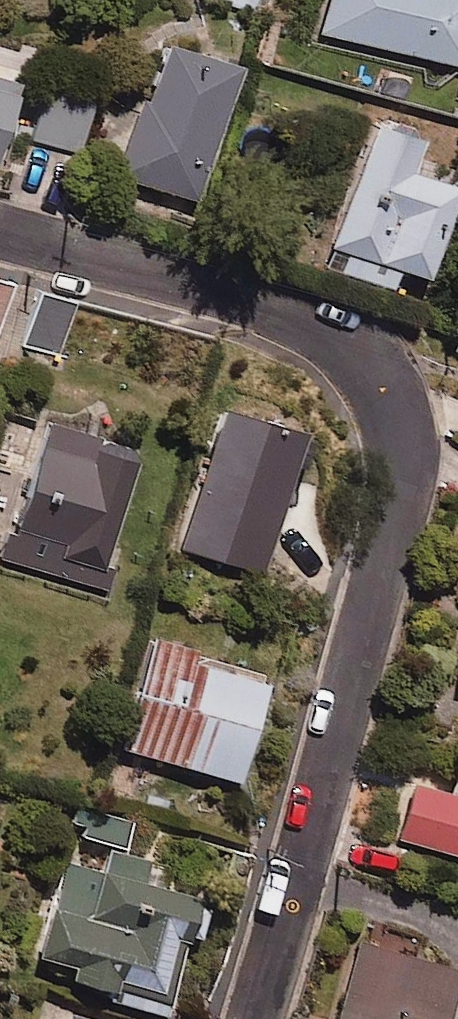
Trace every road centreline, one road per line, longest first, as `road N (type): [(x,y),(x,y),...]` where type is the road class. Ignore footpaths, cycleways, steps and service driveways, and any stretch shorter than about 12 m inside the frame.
road 1 (residential): [(0,237),(341,330),(391,420),(401,472),(396,524),(255,1018)]

